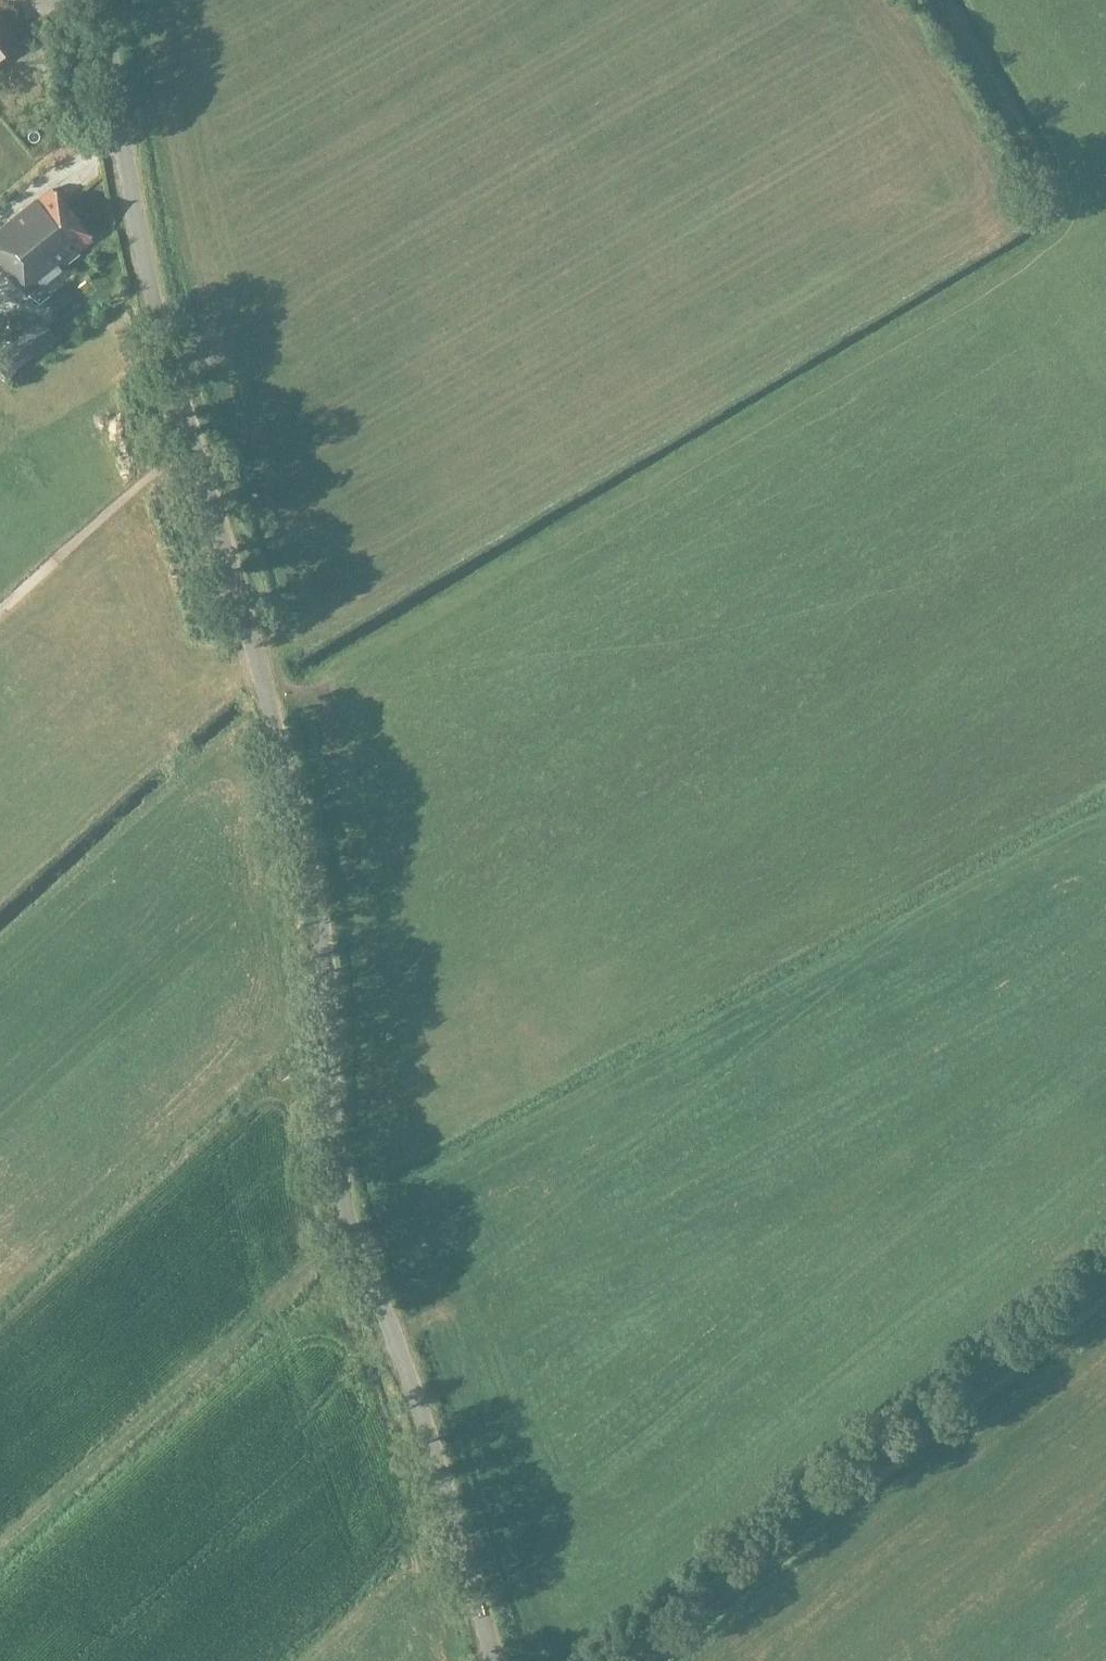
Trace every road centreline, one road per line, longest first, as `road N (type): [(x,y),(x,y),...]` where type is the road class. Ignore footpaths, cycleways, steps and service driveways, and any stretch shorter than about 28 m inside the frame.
road 1 (tertiary): [(492,1660),(421,1422),(340,1201),(324,963),(306,857),(161,334),(99,0)]
road 2 (track): [(1105,1284),(634,1660)]
road 3 (track): [(1029,208),(1044,195),(1039,168),(937,0)]

